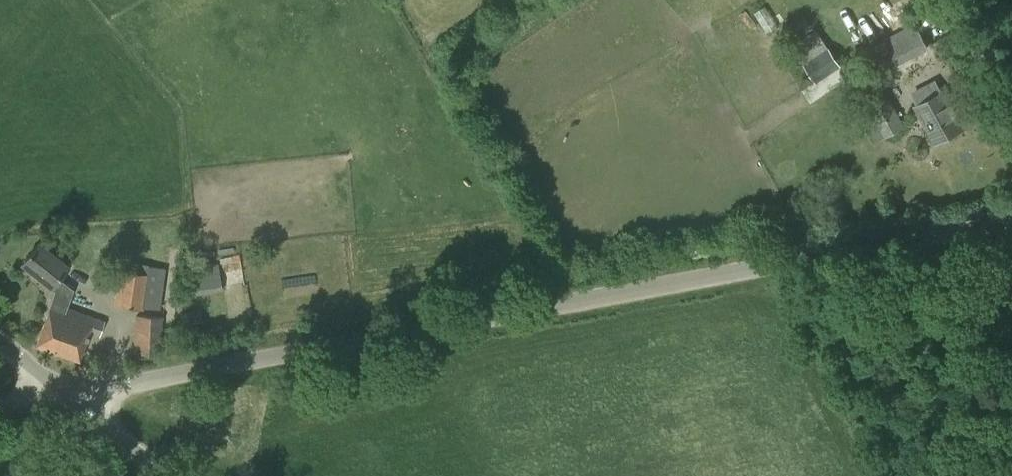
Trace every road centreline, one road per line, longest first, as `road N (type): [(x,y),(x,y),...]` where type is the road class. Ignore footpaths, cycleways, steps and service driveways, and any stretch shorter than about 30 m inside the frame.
road 1 (unclassified): [(74,392),(1011,223)]
road 2 (track): [(1011,110),(947,0)]
road 3 (unclassified): [(166,475),(74,392)]

